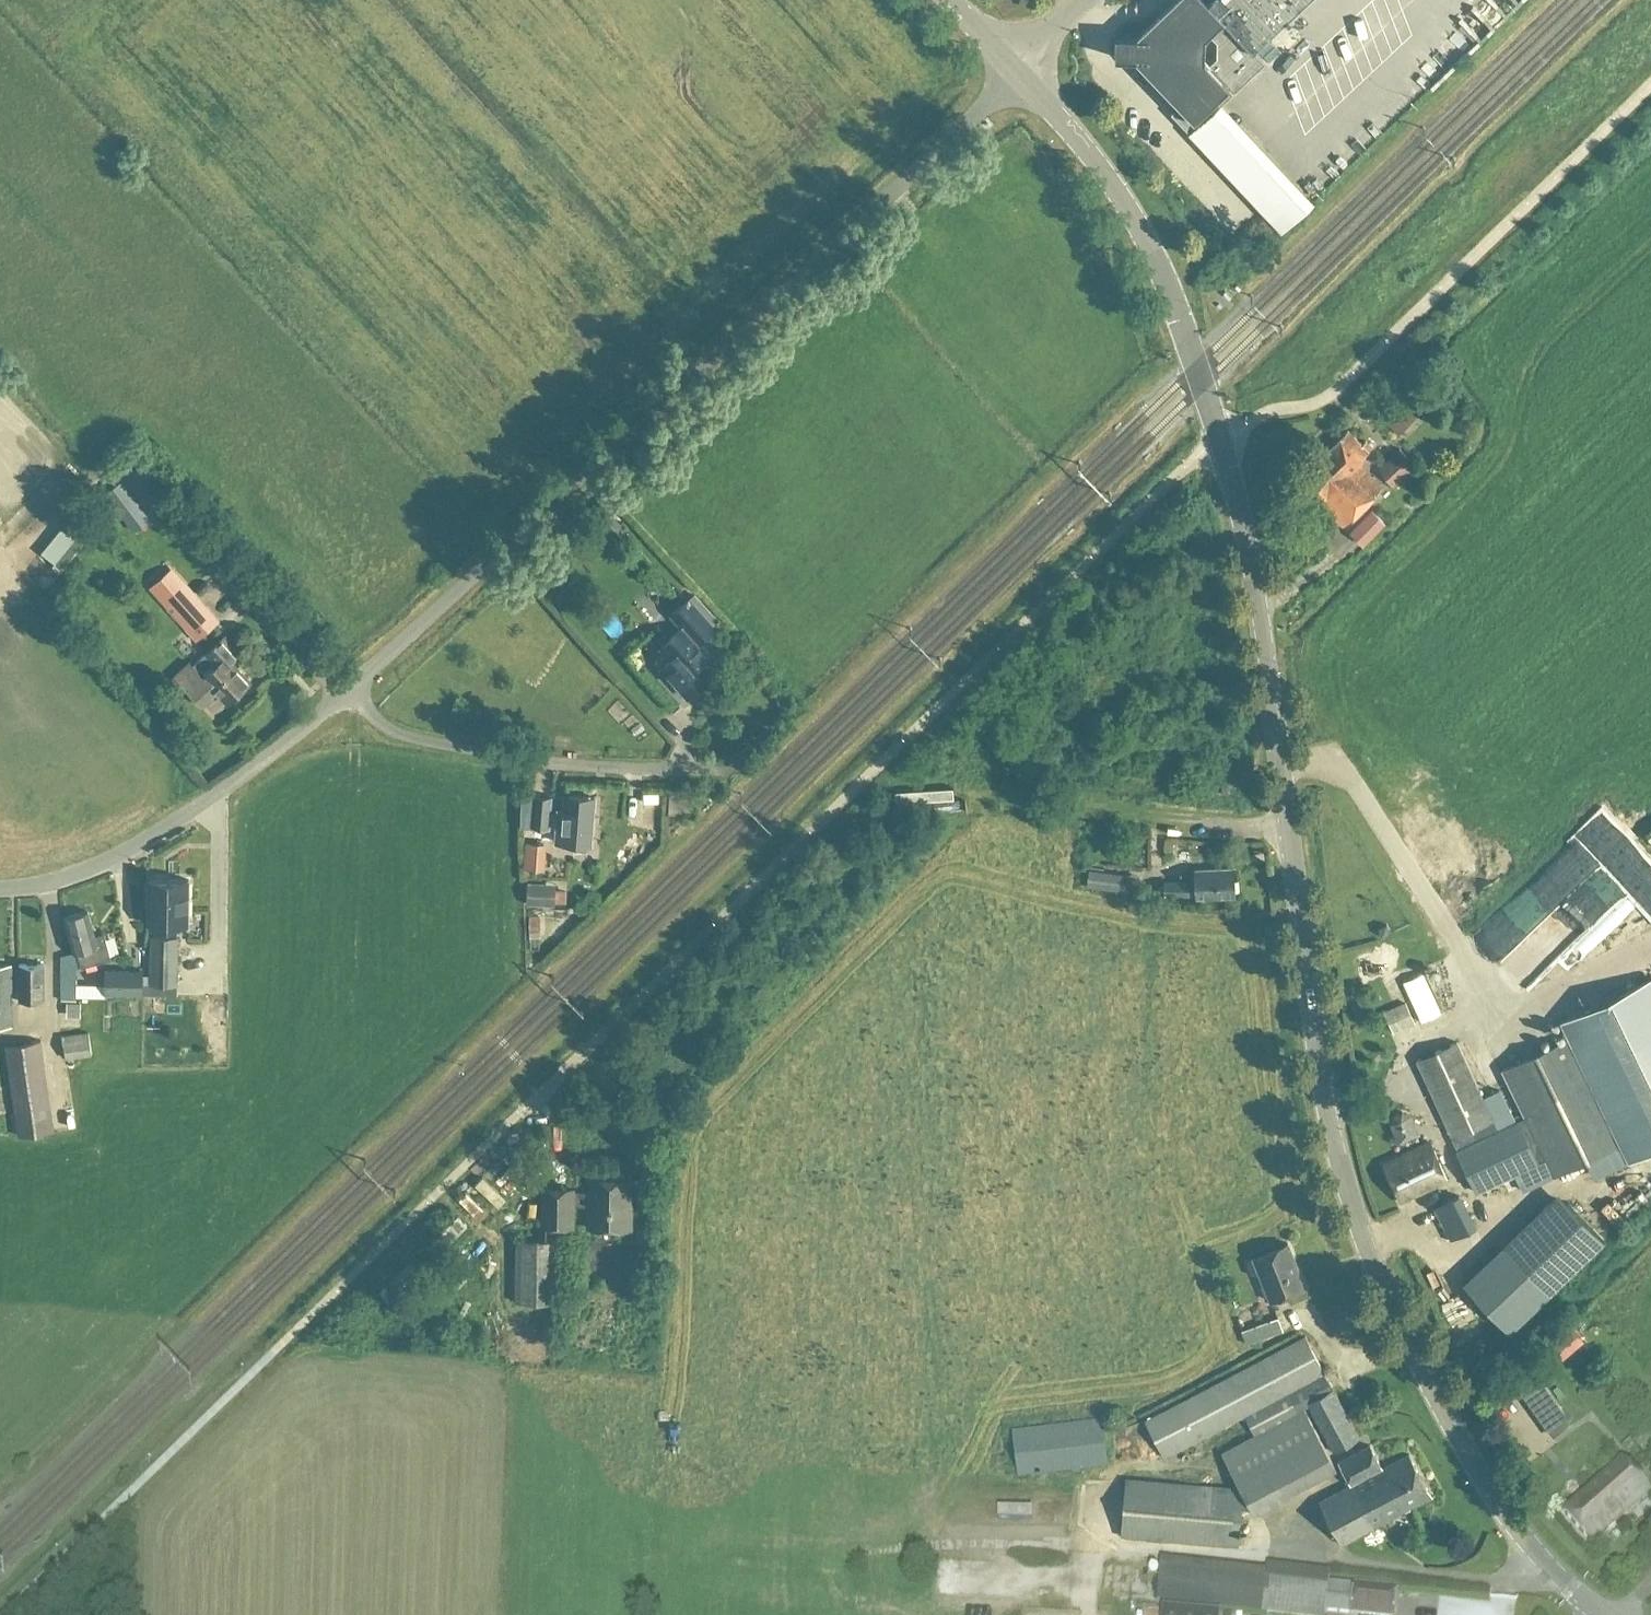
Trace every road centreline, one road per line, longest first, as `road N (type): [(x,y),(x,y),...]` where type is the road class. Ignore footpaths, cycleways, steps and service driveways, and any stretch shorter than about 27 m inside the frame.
road 1 (tertiary): [(1606,1614),(1540,1560),(1450,1423),(1390,1307),(1342,1175),(1313,1028),(1260,619),(1221,441)]
road 2 (unclassified): [(1221,441),(1193,459),(519,1111)]
road 3 (residential): [(353,687),(1014,65)]
road 4 (tertiary): [(1221,441),(1132,211),(1014,65)]
road 5 (residential): [(0,888),(42,884),(153,842),(353,687)]
road 6 (residential): [(353,687),(384,723),(417,738),(593,765),(729,771)]

